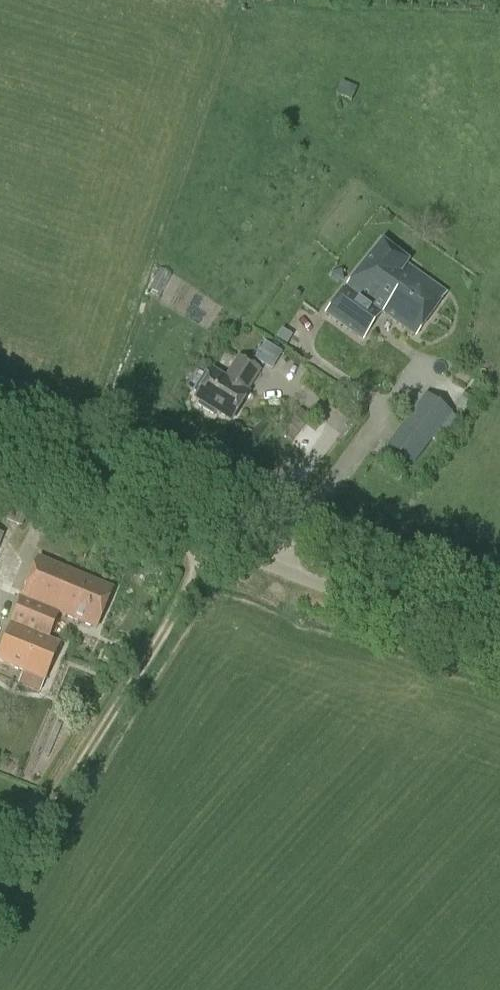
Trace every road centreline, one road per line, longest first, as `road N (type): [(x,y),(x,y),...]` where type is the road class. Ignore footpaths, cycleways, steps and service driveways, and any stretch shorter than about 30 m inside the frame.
road 1 (unclassified): [(499,649),(0,455)]
road 2 (track): [(208,537),(159,640),(0,899)]

